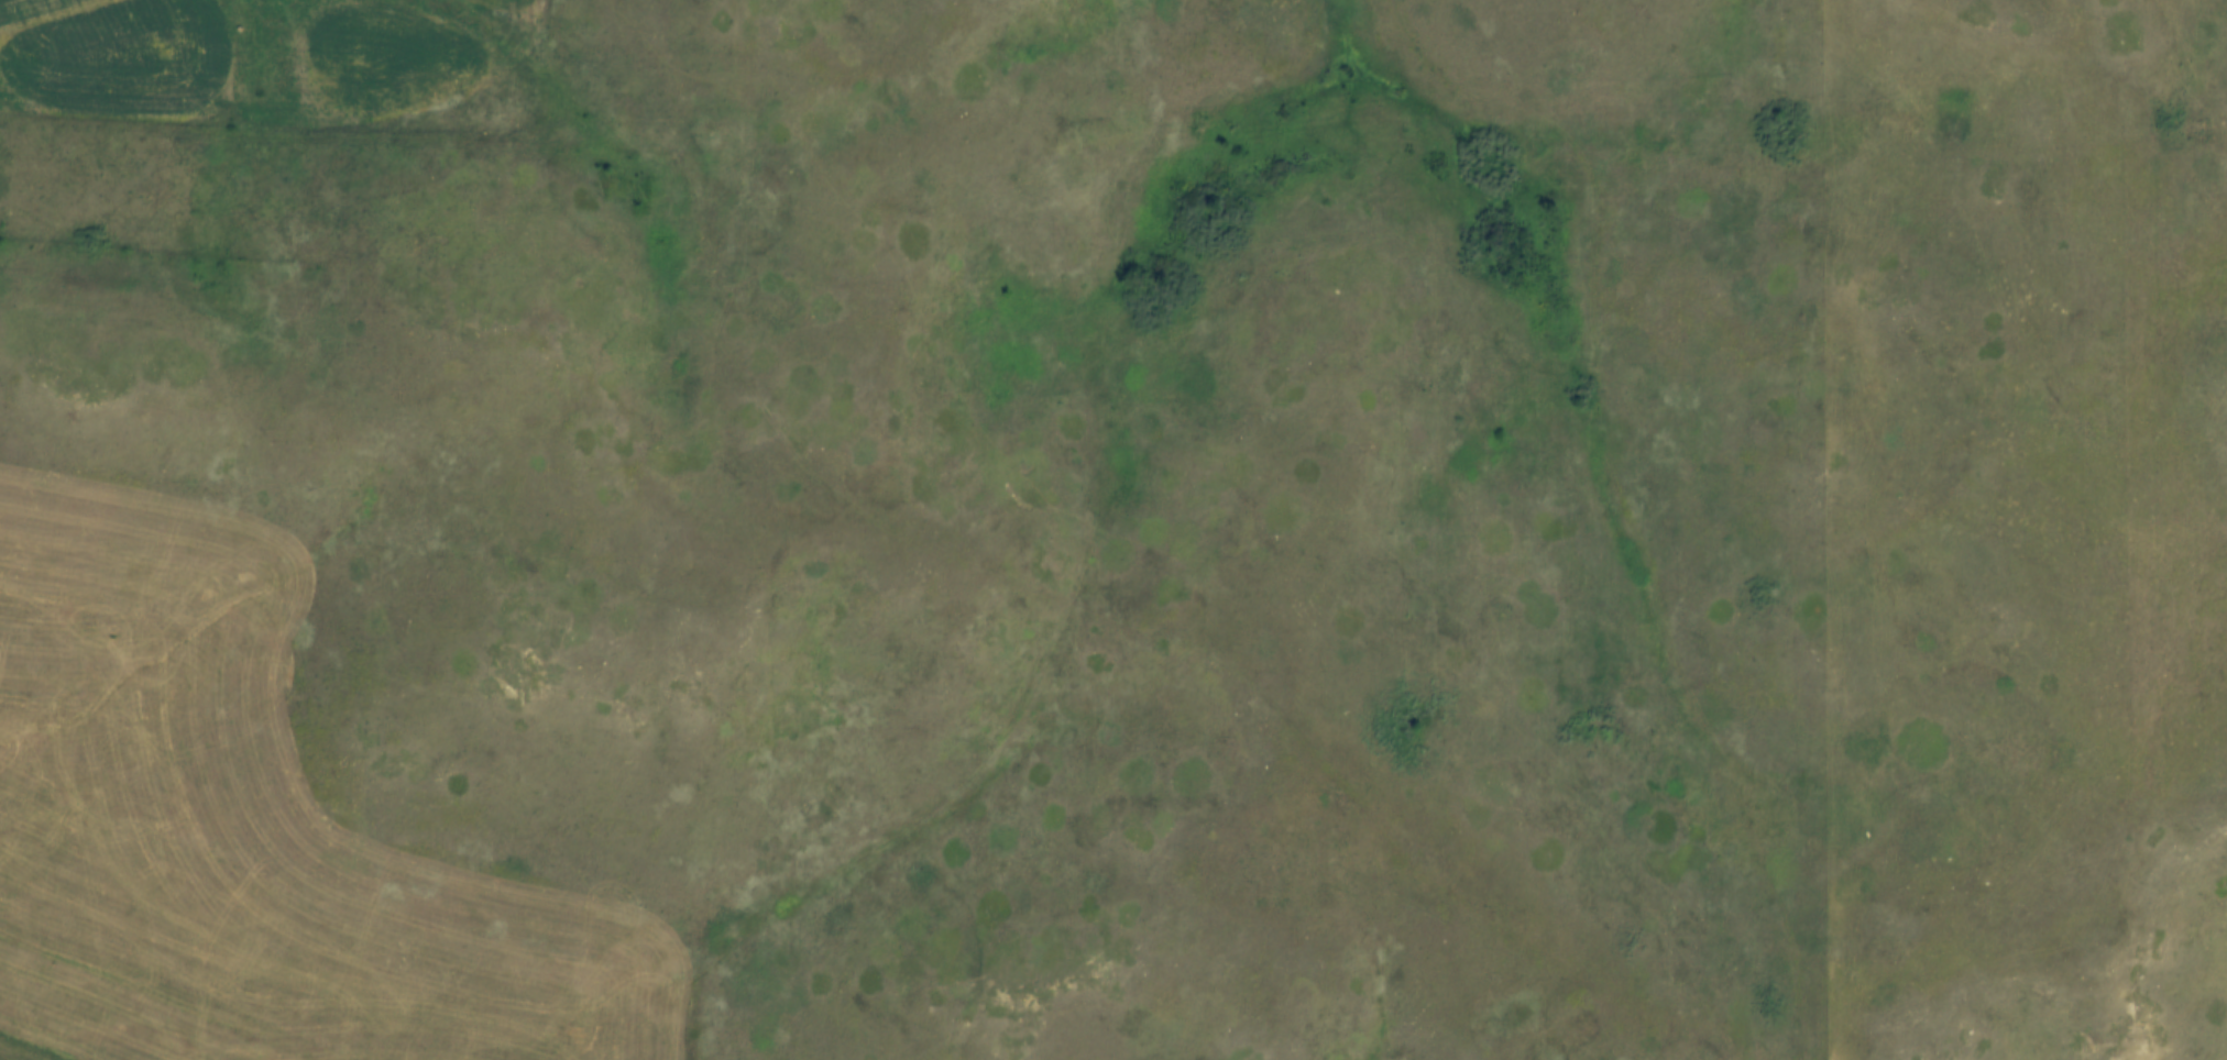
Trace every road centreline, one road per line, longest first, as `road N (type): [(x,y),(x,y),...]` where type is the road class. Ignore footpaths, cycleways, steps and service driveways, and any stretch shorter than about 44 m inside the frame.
road 1 (track): [(2226,647),(2125,755),(1915,1023),(1897,1059)]

